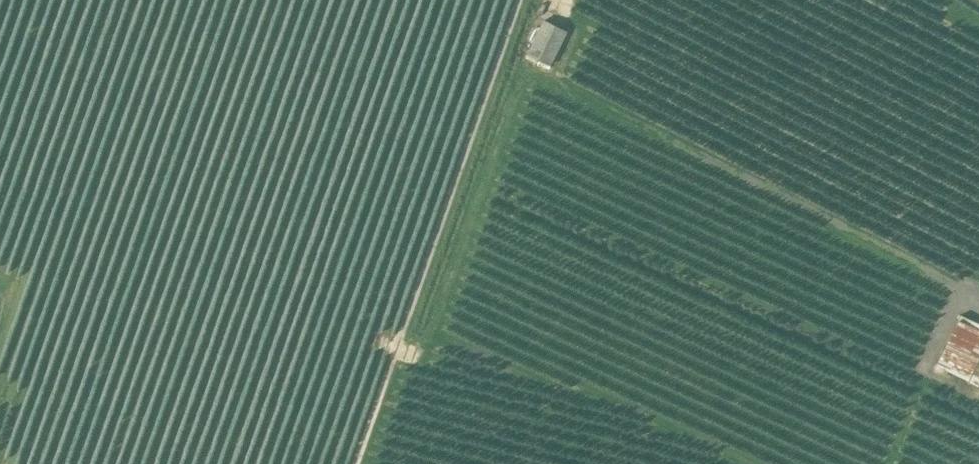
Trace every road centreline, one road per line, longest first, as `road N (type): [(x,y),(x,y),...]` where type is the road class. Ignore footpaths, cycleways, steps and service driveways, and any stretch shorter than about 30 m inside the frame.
road 1 (track): [(356,463),(519,0)]

